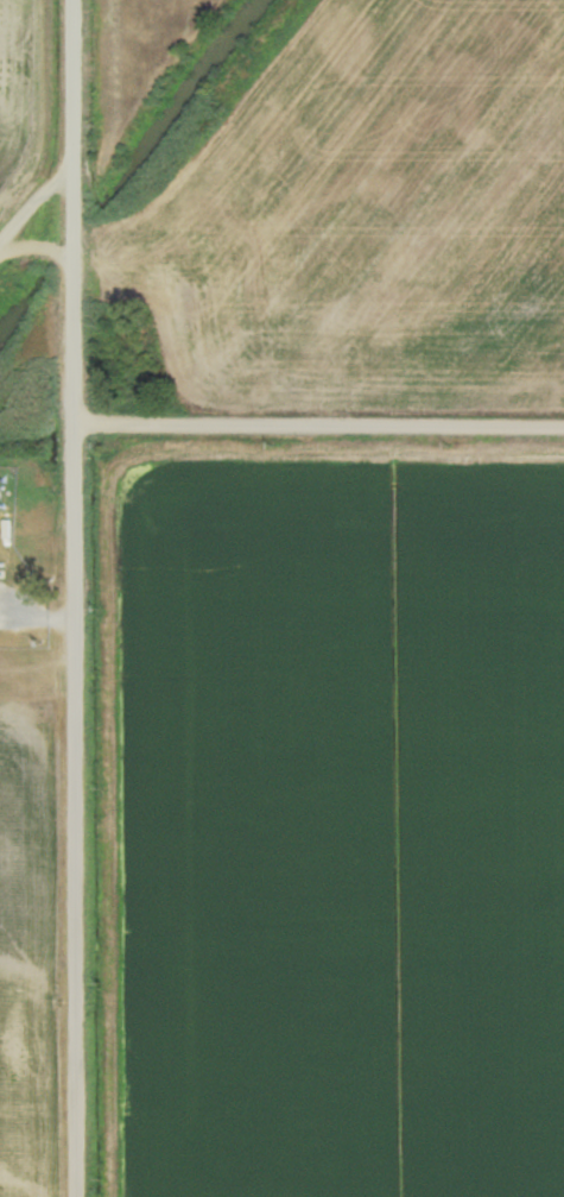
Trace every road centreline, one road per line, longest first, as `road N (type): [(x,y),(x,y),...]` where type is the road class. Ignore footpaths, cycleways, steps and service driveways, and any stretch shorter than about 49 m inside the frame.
road 1 (tertiary): [(76,1196),(72,0)]
road 2 (residential): [(563,431),(74,421)]

